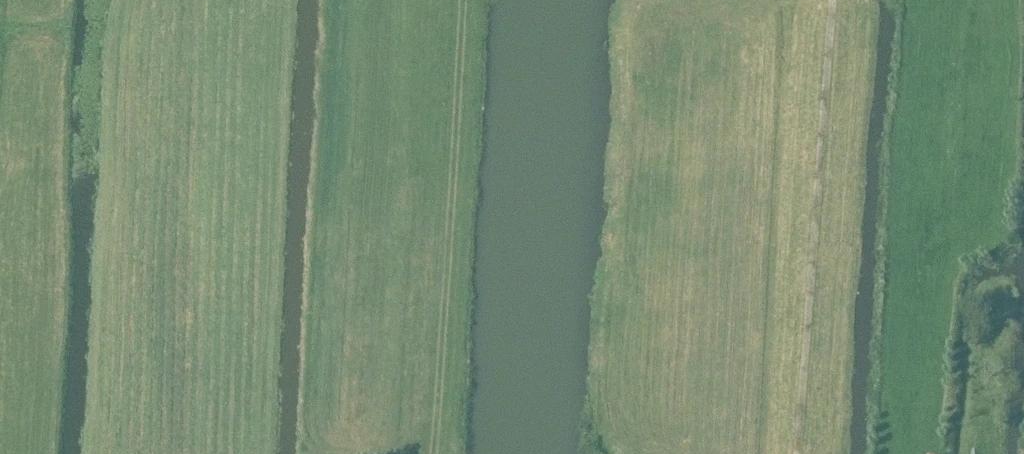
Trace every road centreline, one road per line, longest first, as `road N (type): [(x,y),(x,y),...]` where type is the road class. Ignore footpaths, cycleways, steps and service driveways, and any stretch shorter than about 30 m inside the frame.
road 1 (track): [(435,453),(474,0)]
road 2 (track): [(795,453),(830,0)]

